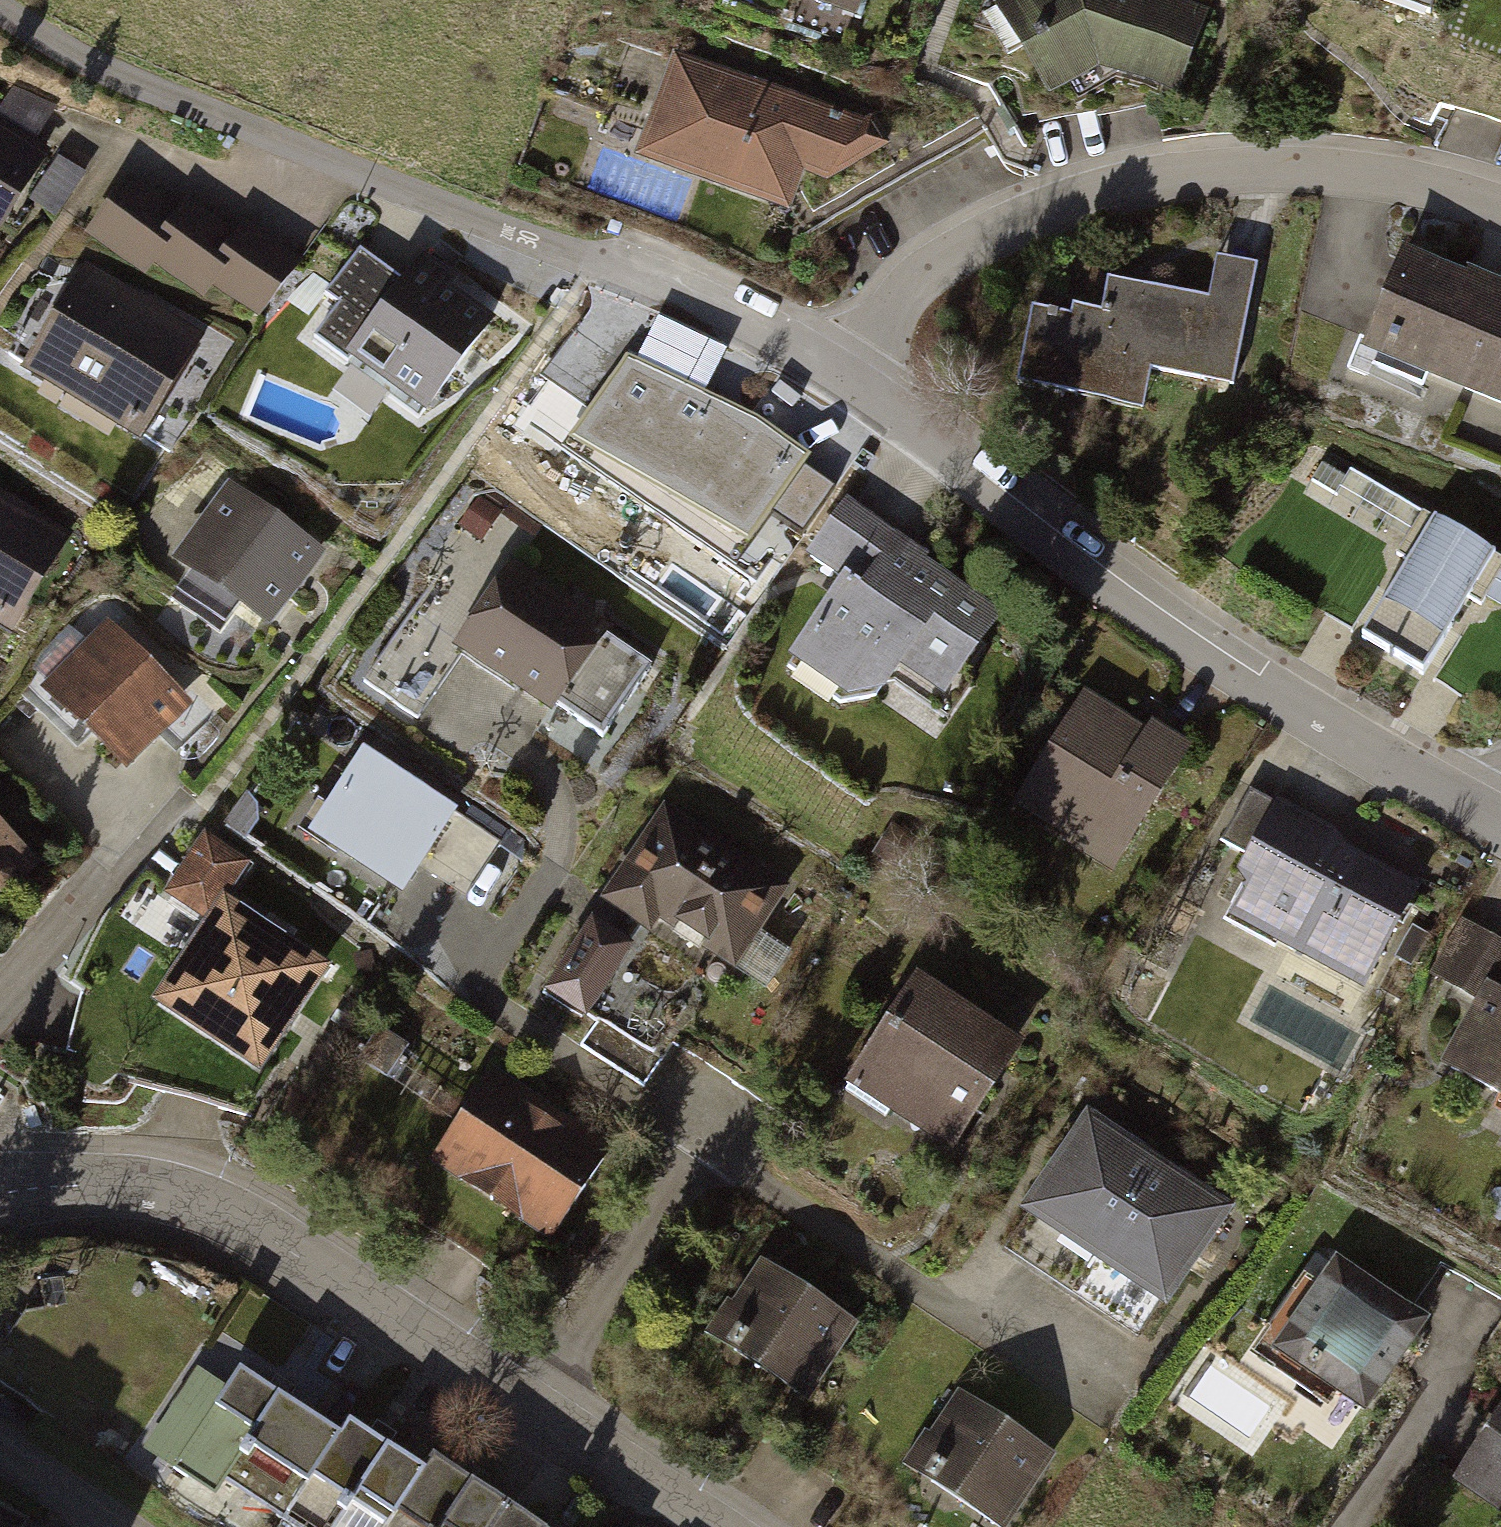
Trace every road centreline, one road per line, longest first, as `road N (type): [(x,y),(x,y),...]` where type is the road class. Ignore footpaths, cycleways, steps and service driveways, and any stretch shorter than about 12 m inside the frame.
road 1 (residential): [(2,0),(87,59),(712,305),(842,376)]
road 2 (residential): [(0,1193),(86,1185),(189,1206),(281,1247),(705,1526)]
road 3 (residential): [(842,376),(1174,627),(1500,821)]
road 4 (residential): [(1500,206),(1429,180),(1339,168),(1248,166),(1114,186),(1004,226),(922,274),(842,376)]
road 5 (residential): [(119,1526),(0,1448)]

